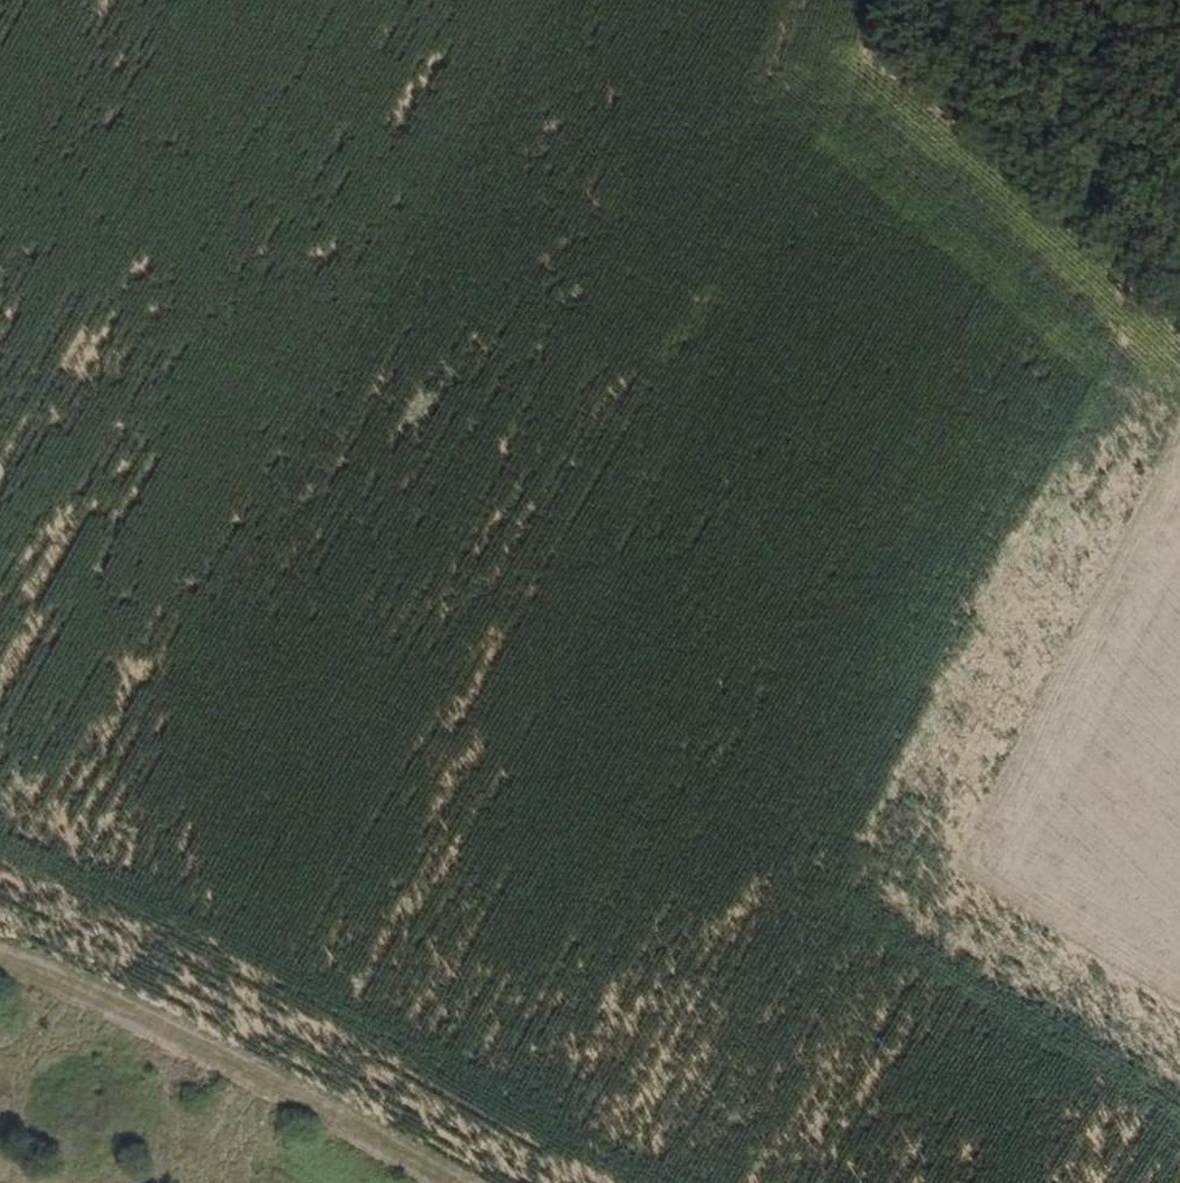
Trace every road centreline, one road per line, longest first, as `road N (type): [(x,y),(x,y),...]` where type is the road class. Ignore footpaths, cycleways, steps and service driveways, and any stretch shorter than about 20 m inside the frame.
road 1 (track): [(0,957),(214,1049),(463,1182)]

